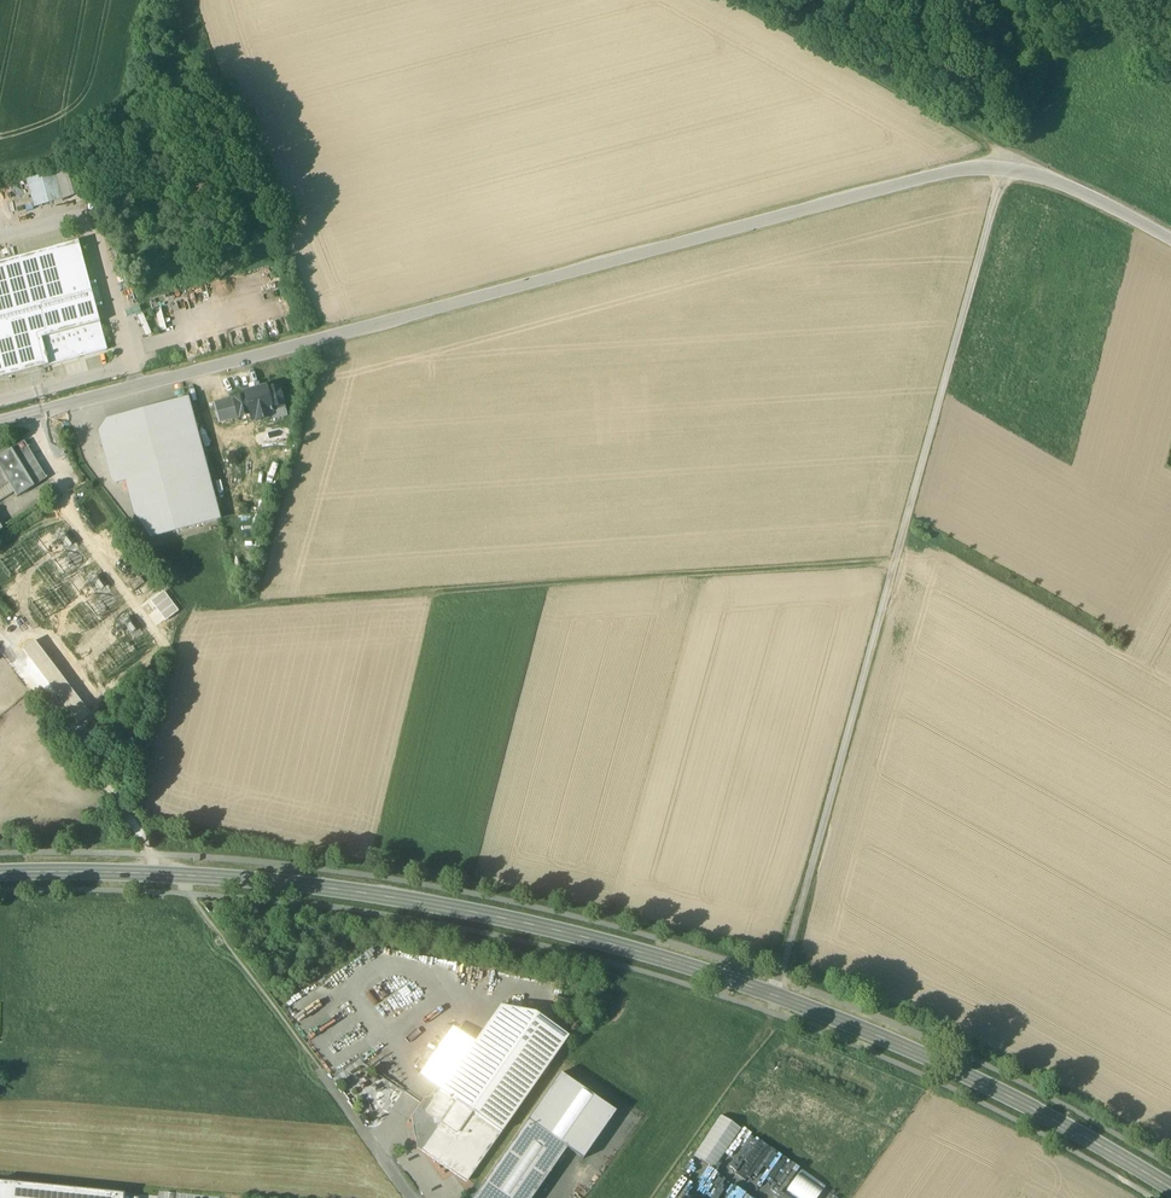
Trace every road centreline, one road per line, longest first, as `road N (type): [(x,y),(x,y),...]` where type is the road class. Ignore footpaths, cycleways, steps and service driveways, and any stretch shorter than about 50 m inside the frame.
road 1 (secondary): [(1170,1189),(1036,1111),(873,1035),(636,952),(459,910),(294,885),(0,874)]
road 2 (tertiary): [(1170,236),(1037,174),(963,174),(0,426)]
road 3 (track): [(894,563),(208,607),(121,519),(89,466),(74,408)]
road 4 (track): [(776,997),(1003,171)]
road 5 (track): [(733,0),(1010,154),(1003,171)]
road 6 (track): [(180,876),(317,1068)]

